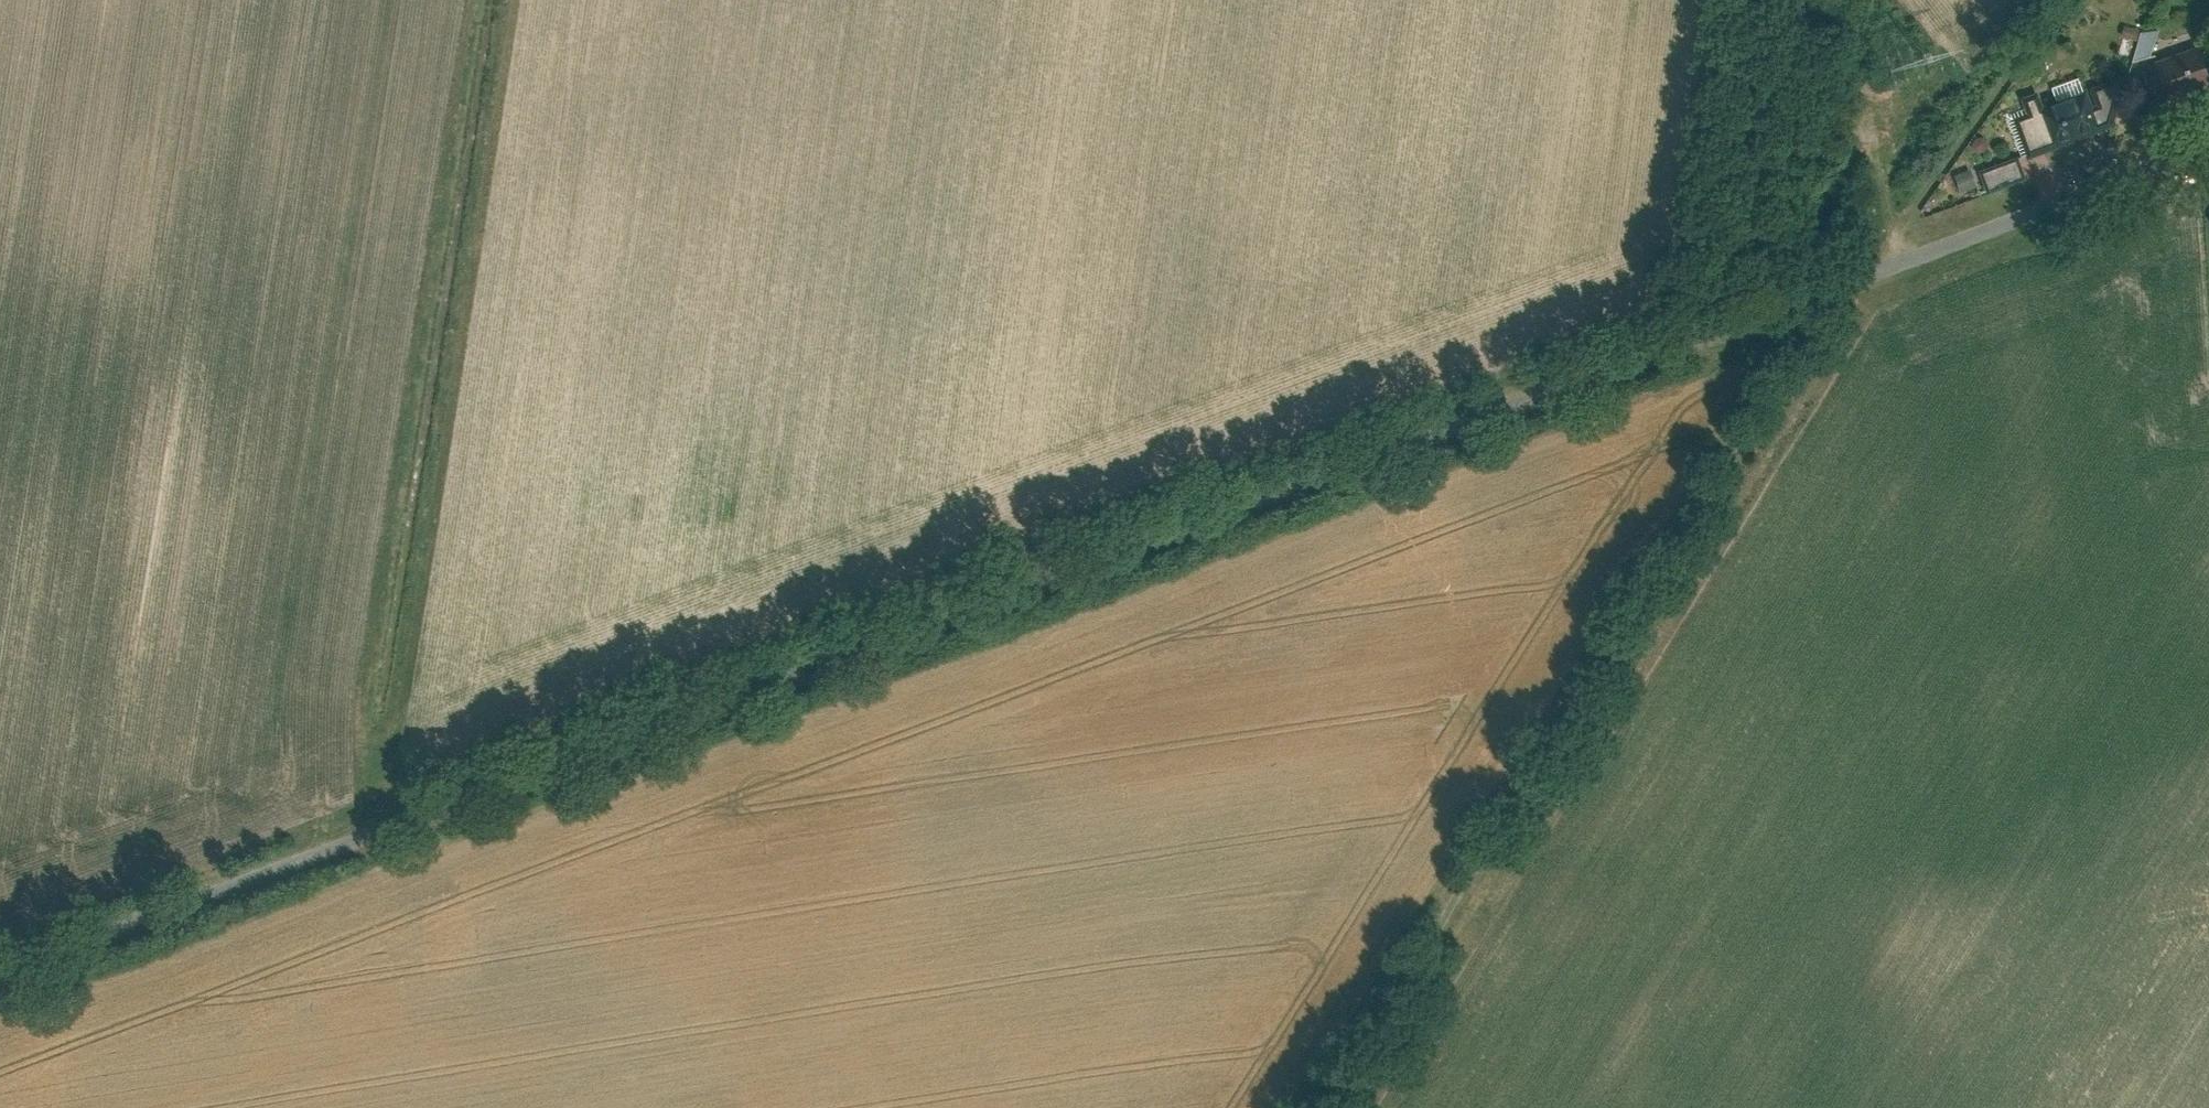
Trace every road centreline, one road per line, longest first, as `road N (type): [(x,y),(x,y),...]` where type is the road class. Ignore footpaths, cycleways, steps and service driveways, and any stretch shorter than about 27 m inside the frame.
road 1 (unclassified): [(1814,295),(0,973)]
road 2 (track): [(1814,295),(1782,366),(1320,1107)]
road 3 (residential): [(2208,148),(1814,295)]

